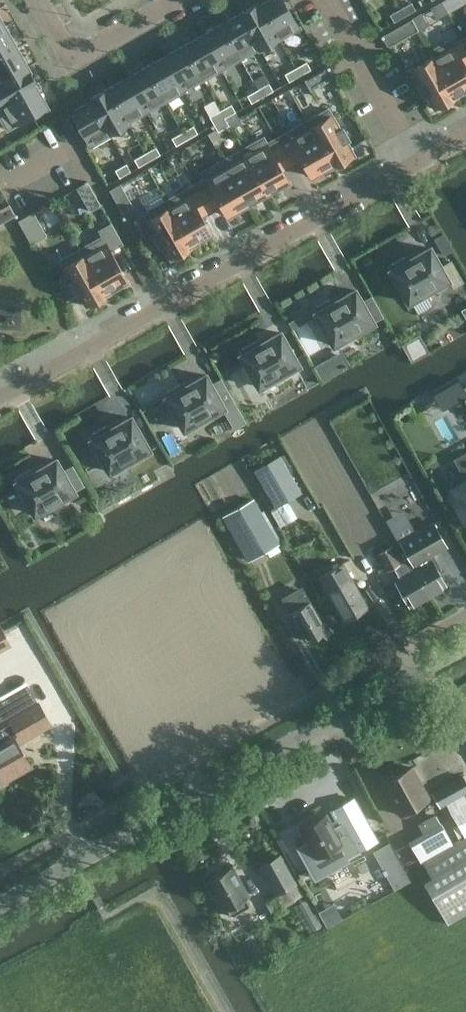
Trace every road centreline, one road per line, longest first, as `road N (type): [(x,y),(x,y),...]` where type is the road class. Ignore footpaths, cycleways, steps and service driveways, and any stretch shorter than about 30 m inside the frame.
road 1 (unclassified): [(0,907),(465,643)]
road 2 (residential): [(0,403),(425,162)]
road 3 (residential): [(37,0),(72,59),(185,0)]
road 4 (residential): [(329,0),(425,162)]

